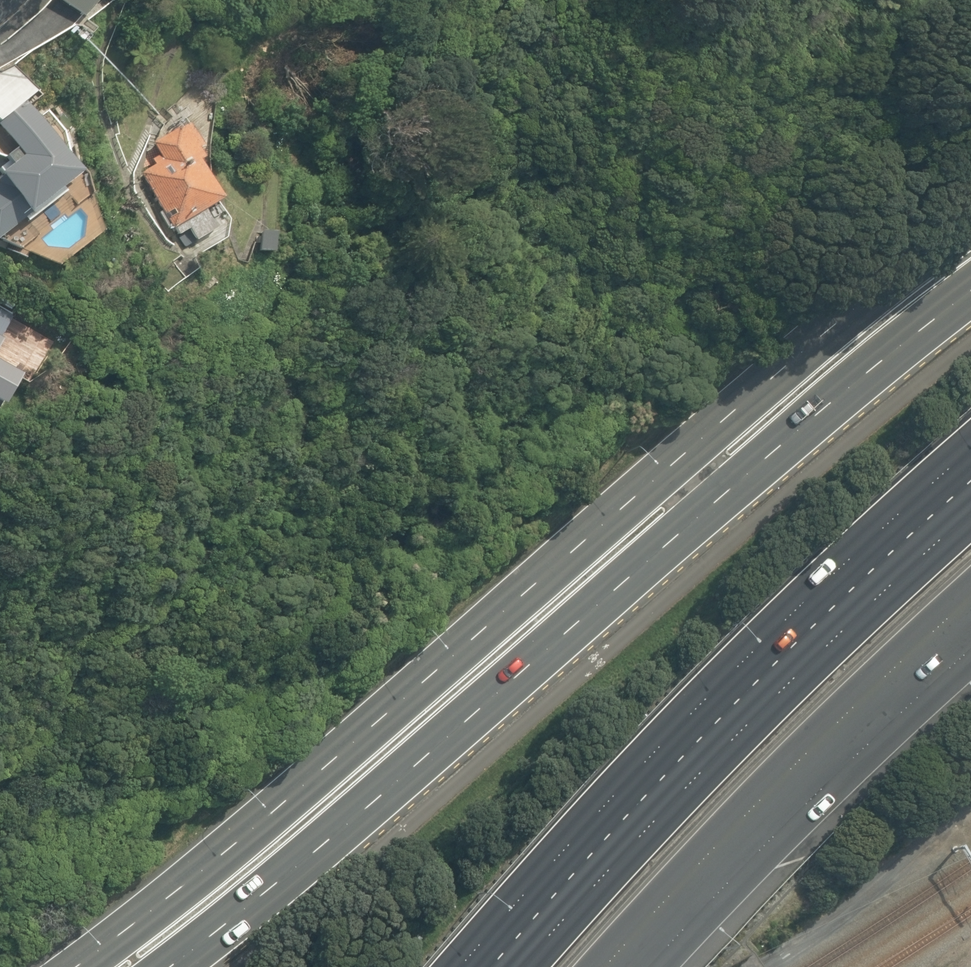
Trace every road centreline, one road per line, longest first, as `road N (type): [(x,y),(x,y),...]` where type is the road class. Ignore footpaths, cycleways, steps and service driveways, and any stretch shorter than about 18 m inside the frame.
road 1 (primary): [(74,966),(316,776),(970,212)]
road 2 (primary): [(970,290),(353,820),(169,966)]
road 3 (motorway): [(521,966),(741,729),(970,512)]
road 4 (motorway): [(970,600),(717,844),(606,966)]

